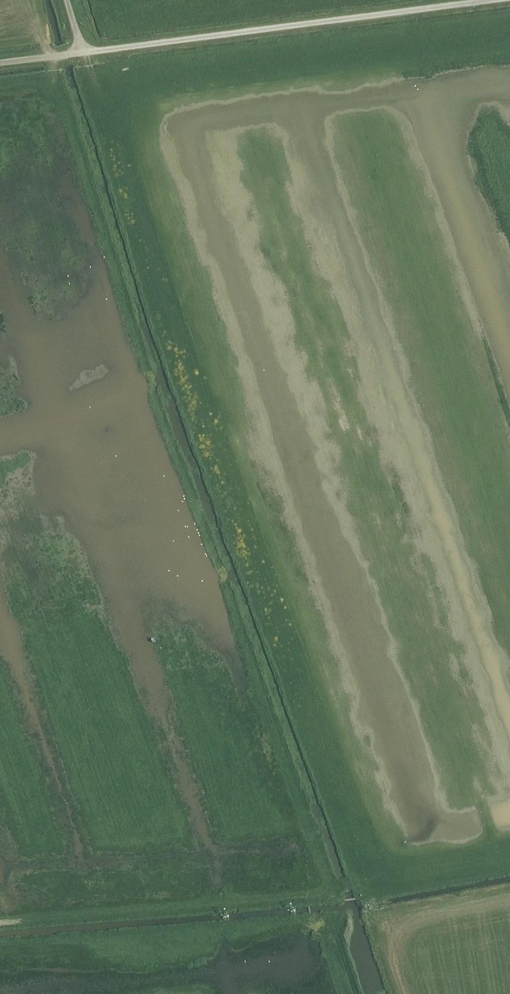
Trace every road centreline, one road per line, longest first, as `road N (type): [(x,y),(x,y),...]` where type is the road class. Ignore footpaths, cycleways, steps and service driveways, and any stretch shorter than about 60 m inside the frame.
road 1 (unclassified): [(78,51),(479,0)]

